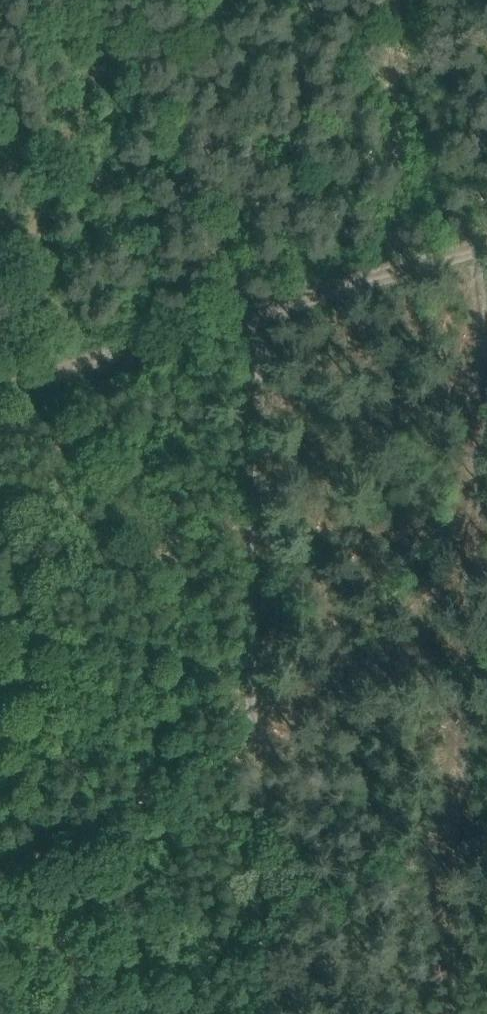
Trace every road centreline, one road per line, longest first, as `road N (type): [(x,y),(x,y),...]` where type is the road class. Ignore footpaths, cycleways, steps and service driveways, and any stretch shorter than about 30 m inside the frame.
road 1 (track): [(259,697),(260,387)]
road 2 (track): [(260,1013),(259,756)]
road 3 (track): [(486,244),(256,313)]
road 4 (track): [(235,317),(16,382)]

